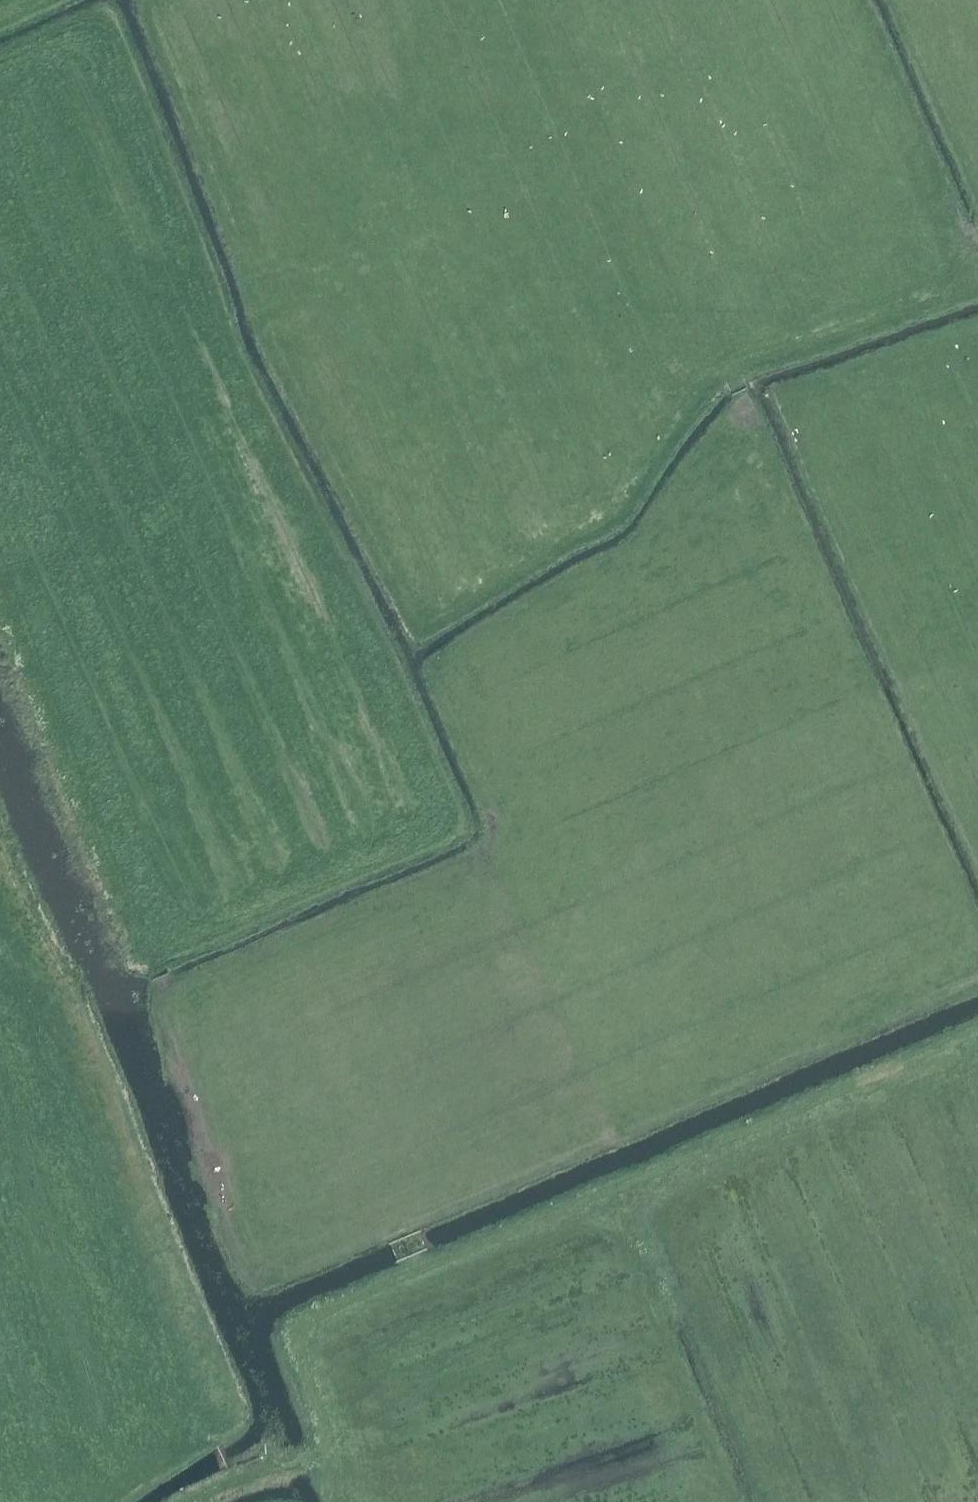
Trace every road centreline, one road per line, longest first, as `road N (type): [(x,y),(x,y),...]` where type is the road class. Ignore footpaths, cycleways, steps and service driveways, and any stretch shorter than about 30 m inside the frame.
road 1 (track): [(977,1031),(341,1303),(320,1319),(309,1354),(331,1439),(321,1450),(184,1501)]

